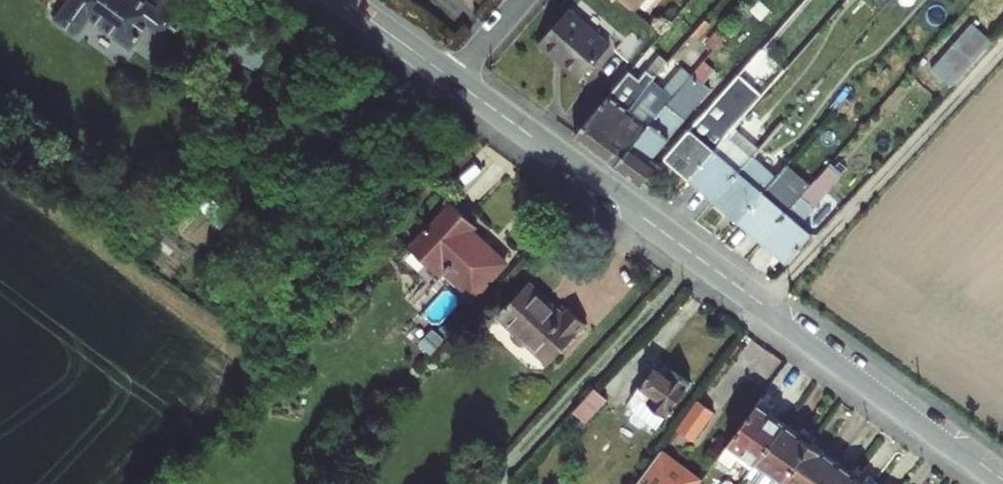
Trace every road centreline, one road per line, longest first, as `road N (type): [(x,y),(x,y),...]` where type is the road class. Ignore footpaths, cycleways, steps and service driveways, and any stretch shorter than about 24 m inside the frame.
road 1 (tertiary): [(453,80),(1002,481)]
road 2 (tertiary): [(343,0),(453,80)]

